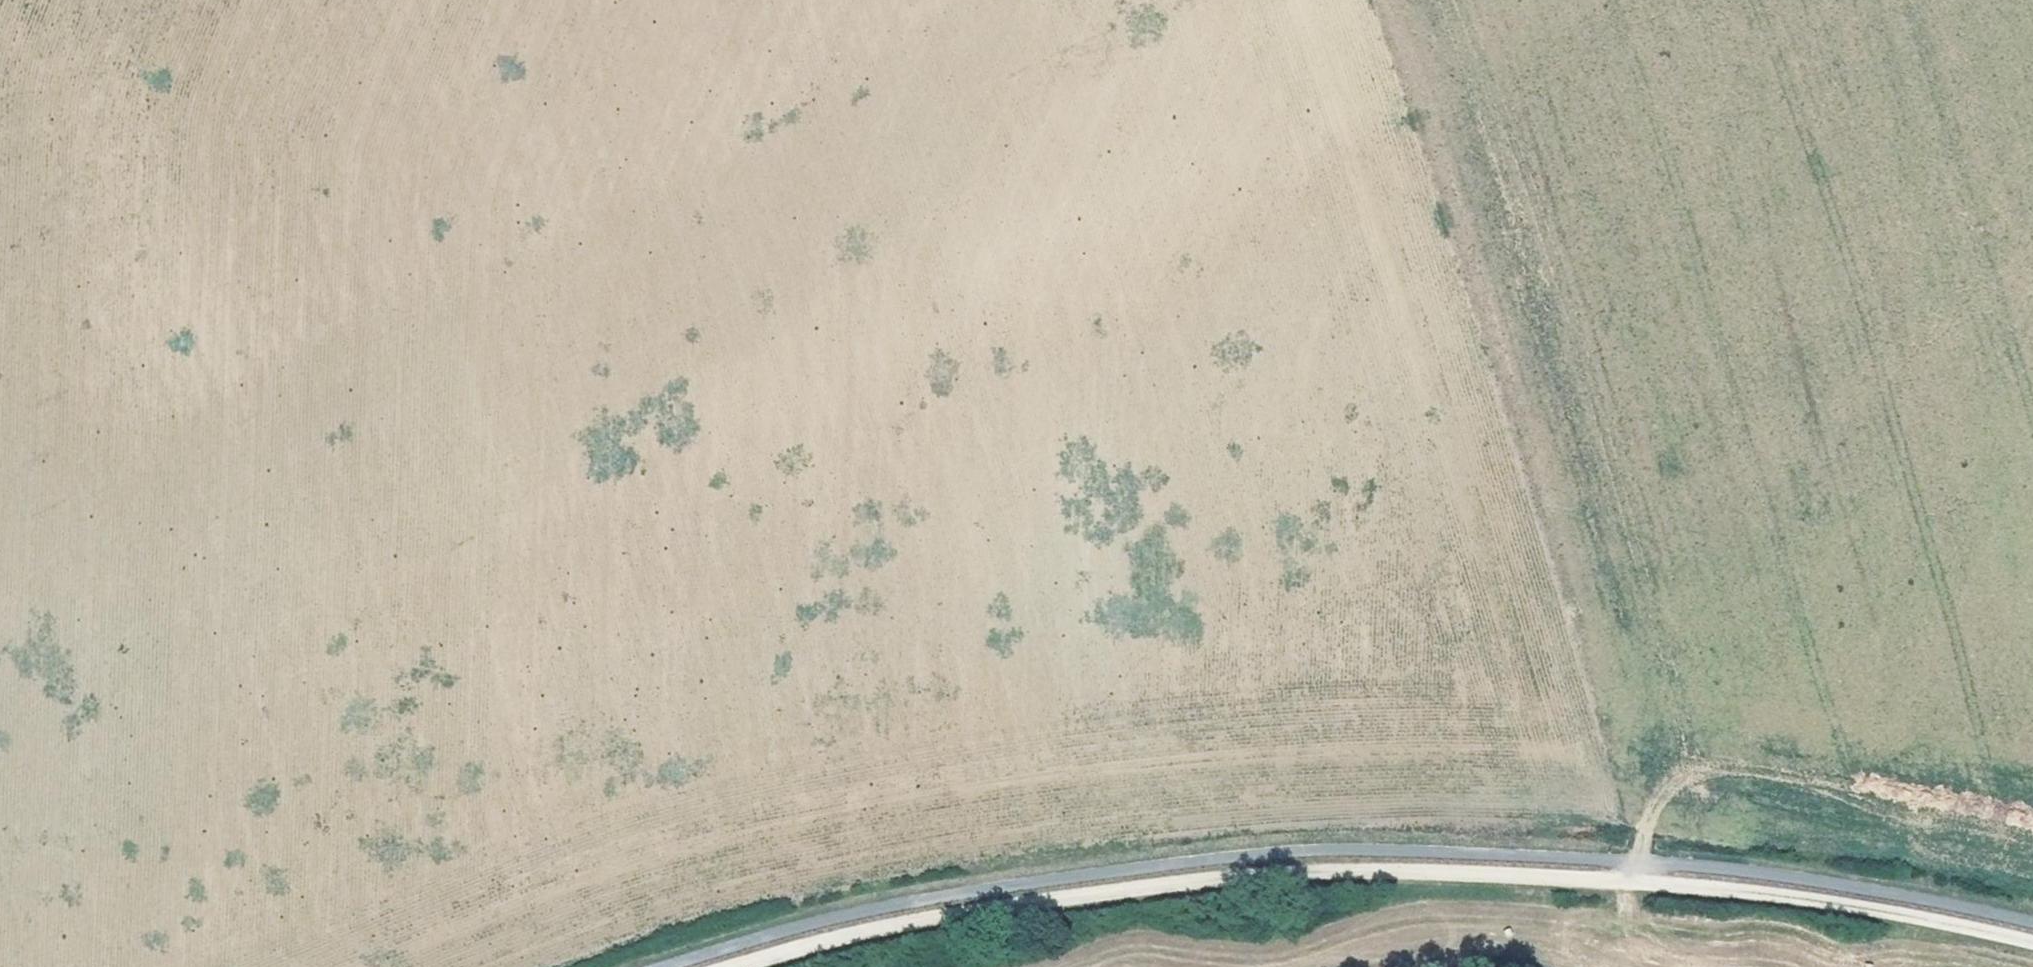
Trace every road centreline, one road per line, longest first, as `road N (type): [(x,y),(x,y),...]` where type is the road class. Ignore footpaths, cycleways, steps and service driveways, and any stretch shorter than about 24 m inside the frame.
road 1 (track): [(2032,944),(1779,893),(1322,870),(964,911),(732,966)]

